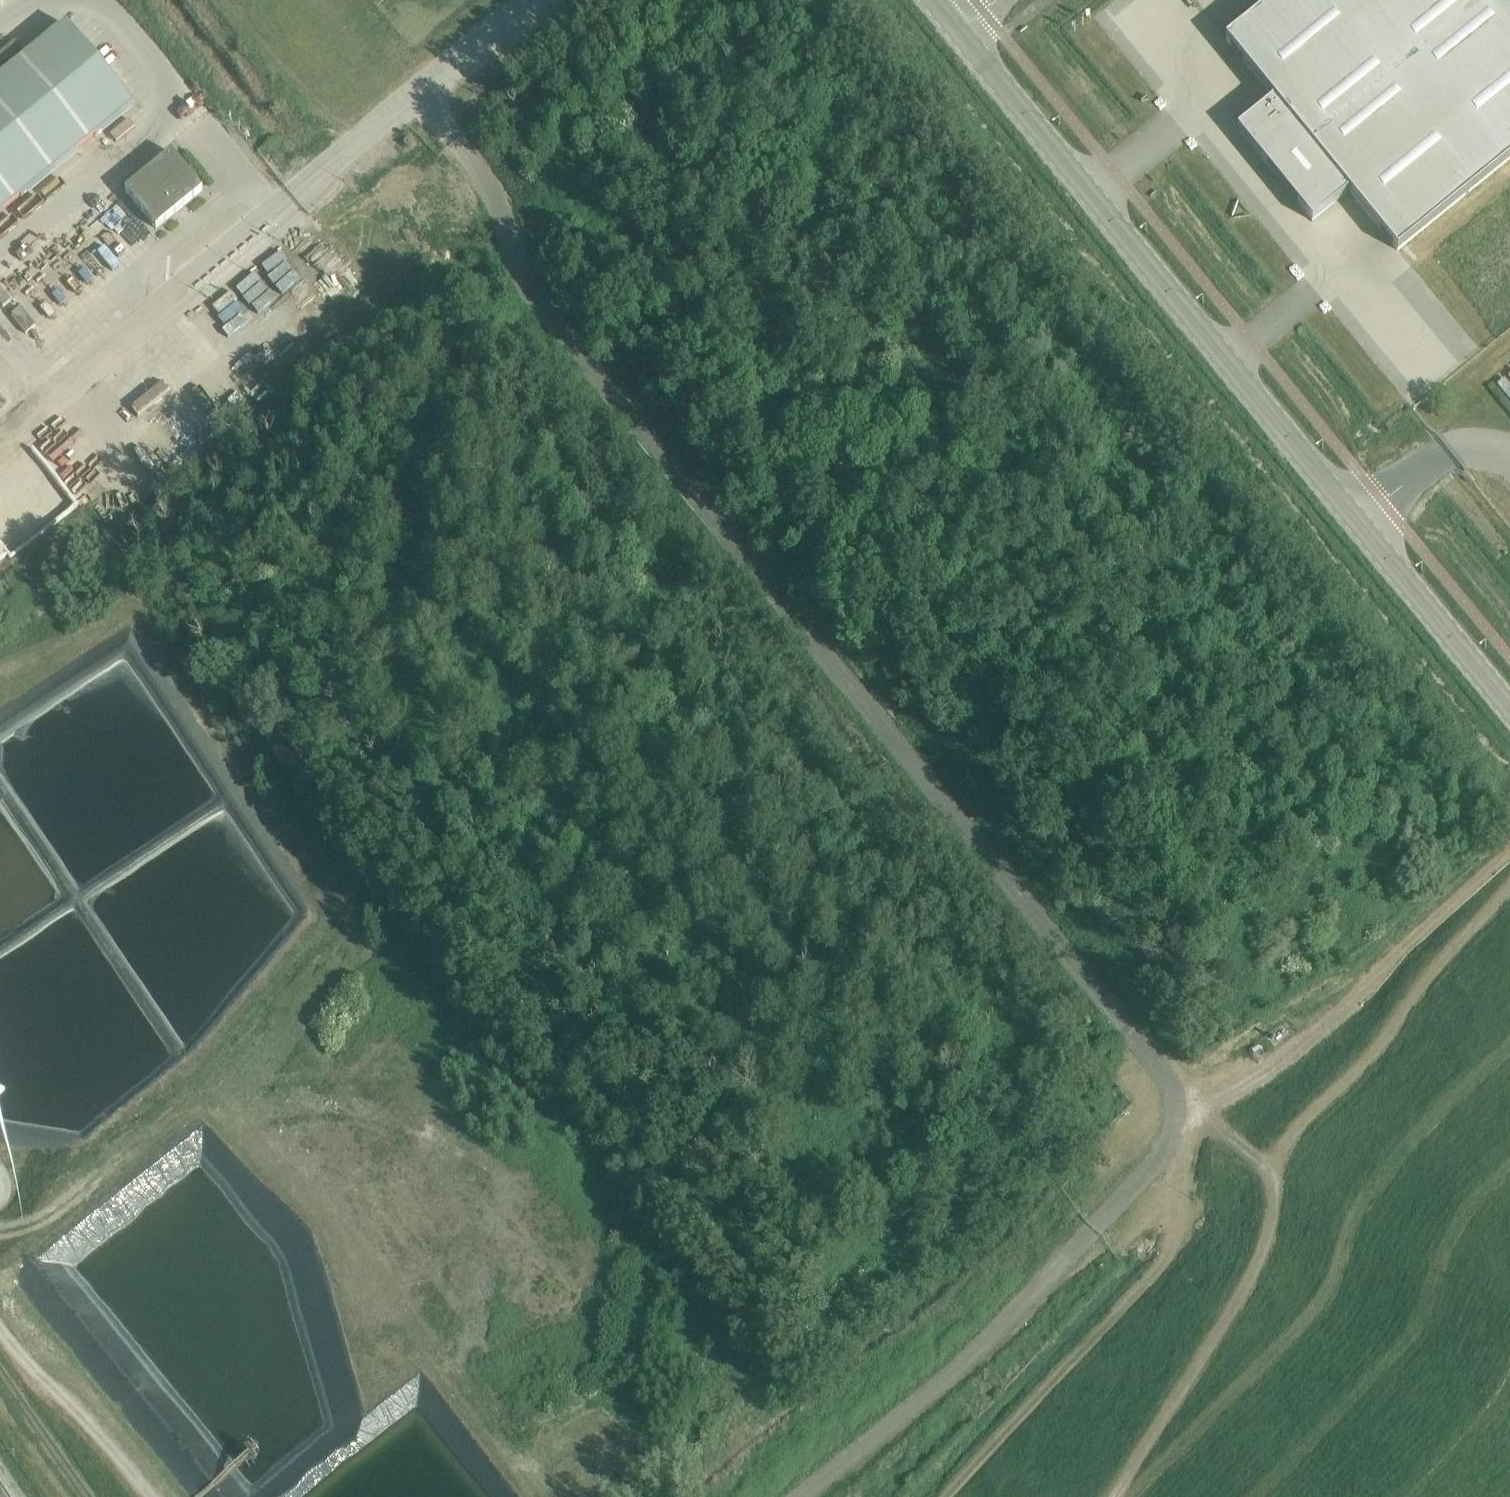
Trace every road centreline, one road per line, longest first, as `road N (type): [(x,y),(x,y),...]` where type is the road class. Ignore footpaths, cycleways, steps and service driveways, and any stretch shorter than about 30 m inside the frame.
road 1 (track): [(418,93),(477,170),(528,282),(1175,1086),(1275,1174),(1274,1219),(1255,1273),(1118,1496)]
road 2 (tertiary): [(1509,700),(960,29)]
road 3 (track): [(0,446),(289,195)]
road 4 (unclassified): [(530,0),(289,195)]
road 5 (track): [(154,1496),(0,1331)]

